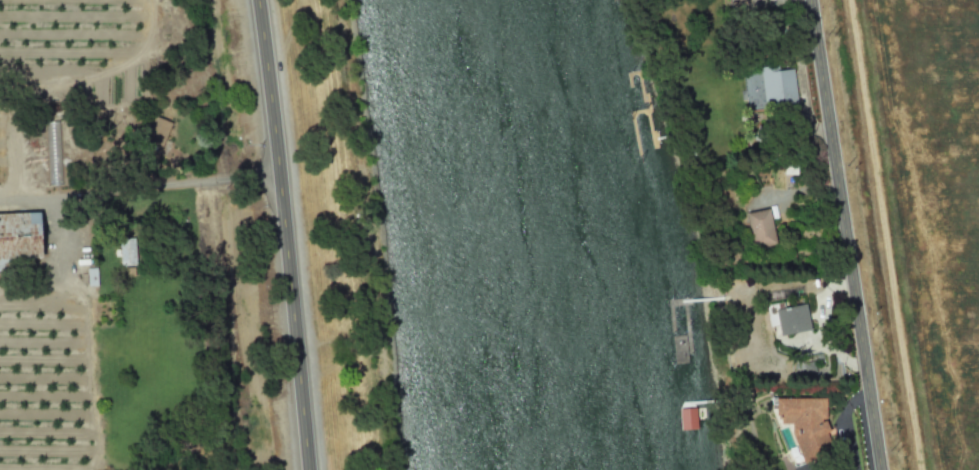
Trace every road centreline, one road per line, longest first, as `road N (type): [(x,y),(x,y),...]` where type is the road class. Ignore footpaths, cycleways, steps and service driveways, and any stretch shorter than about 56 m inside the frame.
road 1 (secondary): [(883,469),(812,0)]
road 2 (secondary): [(308,469),(262,0)]

